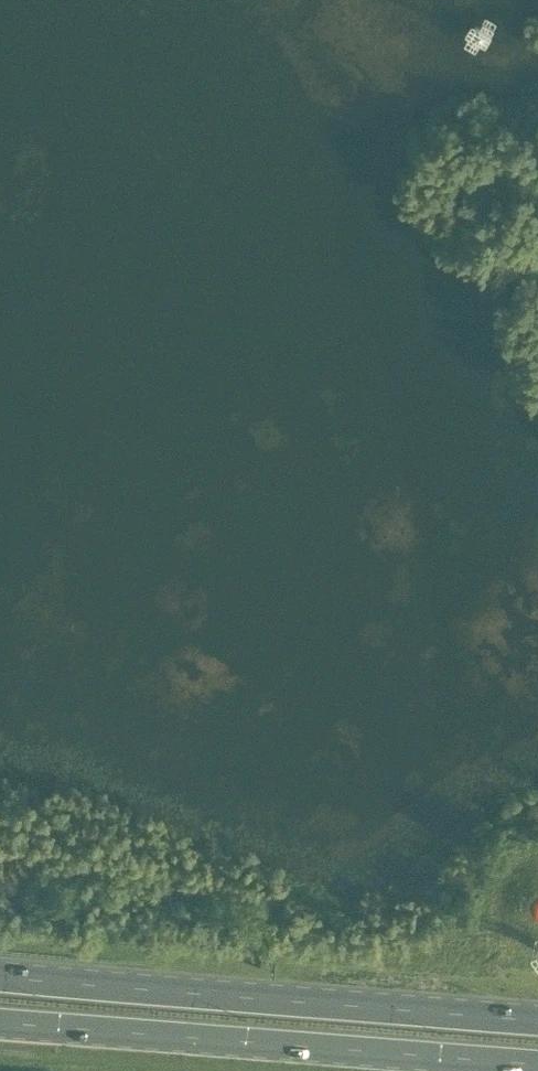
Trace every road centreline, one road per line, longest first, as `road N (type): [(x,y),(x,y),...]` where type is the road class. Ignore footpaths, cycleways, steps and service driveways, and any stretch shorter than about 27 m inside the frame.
road 1 (trunk): [(537,1020),(0,975)]
road 2 (trunk): [(0,1021),(537,1064)]

